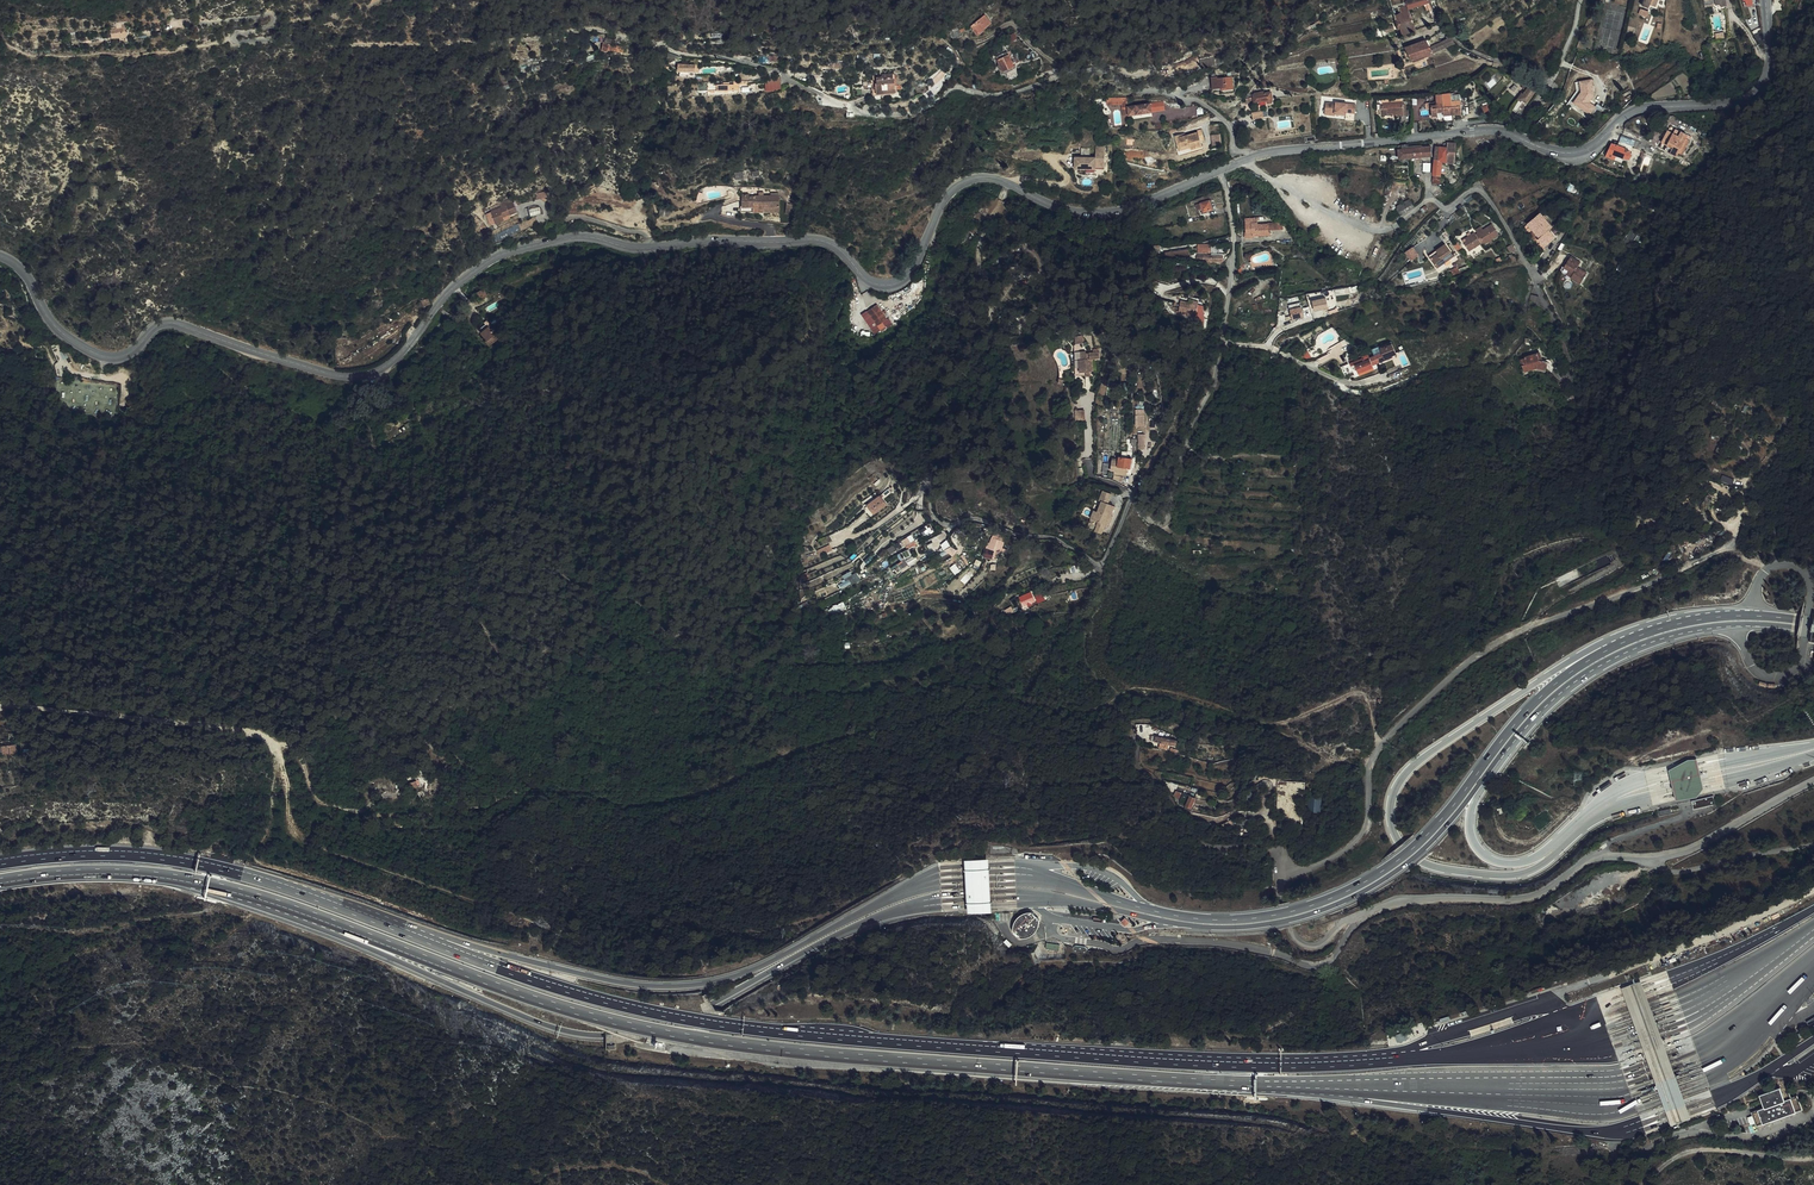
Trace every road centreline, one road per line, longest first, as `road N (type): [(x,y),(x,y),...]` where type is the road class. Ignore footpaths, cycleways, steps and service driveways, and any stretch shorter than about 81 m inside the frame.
road 1 (motorway): [(1655,629),(1554,685),(1445,814),(1389,866),(1335,896),(1277,914),(1190,917),(1026,872),(941,874),(757,969),(673,986),(601,978),(366,916)]
road 2 (secondary): [(1219,171),(1105,214),(1058,207),(1000,180),(971,180),(943,199),(914,269),(891,285),(867,280),(838,248),(813,239),(640,249),(578,237),(510,252),(452,287),(407,348),(362,376),(323,372),(167,324),(133,352),(106,358),(58,329),(22,269),(0,256)]
road 3 (motorway): [(306,912),(547,1027),(624,1035),(712,1005),(865,921),(924,904),(1041,898),(1222,928),(1309,914),(1370,889),(1421,852),(1506,751)]
road 4 (motorway): [(1476,1054),(1237,1064),(741,1027),(551,985),(366,916)]
road 5 (unclassified): [(1597,856),(1531,897),(1396,902),(1344,921),(1323,944),(1308,948),(1292,937),(1279,884),(1365,832),(1370,761),(1479,652),(1725,550)]
road 6 (motorway): [(306,912),(530,997),(663,1032),(843,1056),(1256,1084)]
road 7 (motorway): [(1655,629),(1583,652),(1411,767),(1389,816),(1409,856),(1428,869),(1513,876),(1547,863),(1610,810),(1813,753)]
road 8 (secondary): [(1767,0),(1768,71),(1752,96),(1641,108),(1583,151),(1548,150),(1491,130),(1272,152),(1219,171)]
road 9 (motorway): [(1256,1084),(1625,1090),(1724,1052),(1813,966)]
road 10 (motorway): [(1256,1084),(1617,1131),(1737,1089),(1813,1042)]
road 11 (track): [(835,543),(877,525),(930,476),(932,519),(939,526),(977,518),(1016,535),(1050,537),(1101,566),(1131,495),(1089,471),(1089,392)]
road 12 (motorway): [(1813,746),(1633,785),(1519,863),(1493,860),(1471,834),(1476,800),(1506,751)]
road 13 (track): [(239,39),(414,43),(584,28),(643,39)]
road 14 (motorway): [(366,916),(178,859),(75,854),(0,863)]
road 15 (motorway): [(1813,930),(1685,1016),(1599,1045),(1476,1054)]
road 16 (motorway): [(1813,909),(1670,979),(1476,1054)]
road 17 (motorway): [(1506,751),(1568,687),(1637,647),(1743,624),(1813,632)]
road 18 (track): [(1381,747),(1362,695),(1271,725),(1146,692),(1116,697)]
road 19 (motorway): [(0,881),(142,873),(306,912)]
road 20 (track): [(1813,891),(1589,981)]
road 21 (unclassified): [(1597,856),(1688,848),(1813,781)]
road 22 (track): [(1633,857),(1678,872),(1813,844)]
road 23 (track): [(1643,1184),(1669,1162),(1701,1150),(1813,1158)]
road 24 (track): [(1031,275),(1041,262),(1026,248),(981,270),(983,237),(1010,184)]
road 25 (motorway): [(1813,622),(1732,615),(1655,629)]

